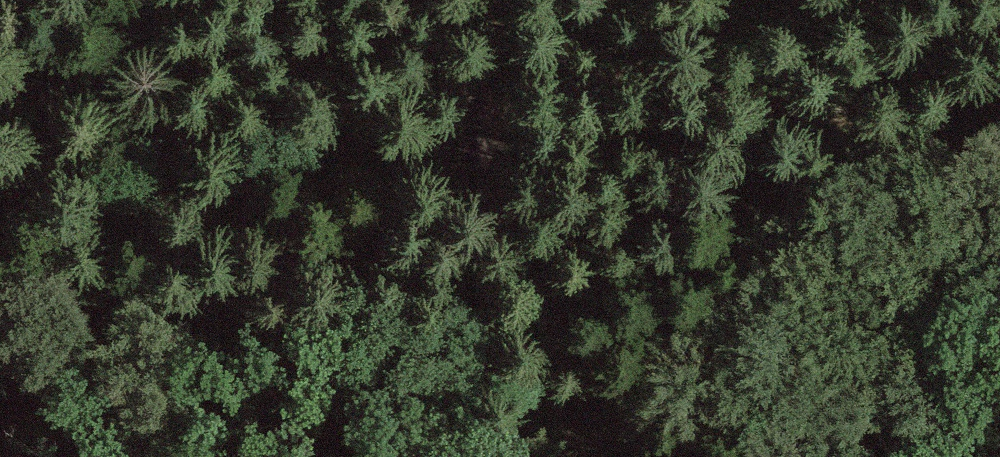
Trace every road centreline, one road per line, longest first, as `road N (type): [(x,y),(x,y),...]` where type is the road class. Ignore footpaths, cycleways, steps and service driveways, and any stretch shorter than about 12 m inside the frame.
road 1 (track): [(0,301),(323,322),(470,353),(601,410),(660,456)]
road 2 (track): [(601,410),(495,210),(447,39),(445,0)]

